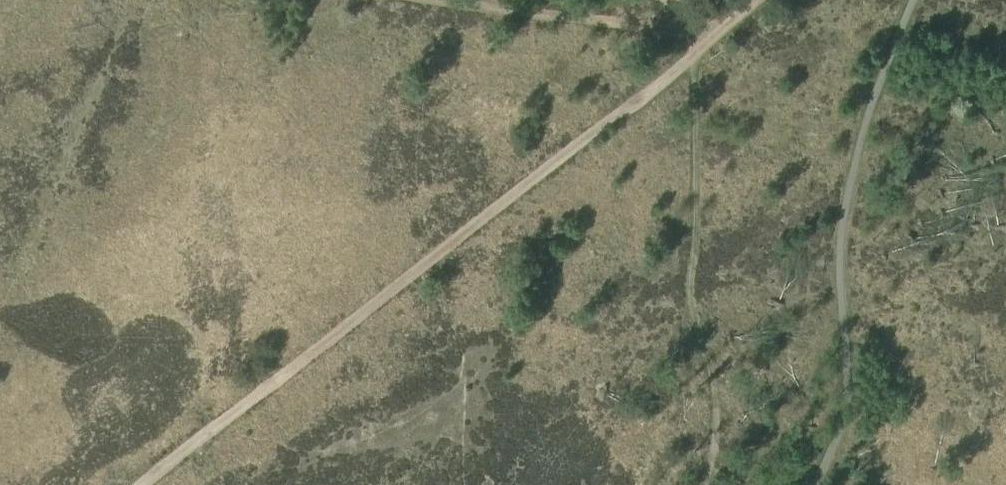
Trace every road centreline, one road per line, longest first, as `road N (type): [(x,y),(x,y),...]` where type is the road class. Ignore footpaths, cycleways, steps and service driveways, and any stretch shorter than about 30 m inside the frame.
road 1 (track): [(142,484),(762,0)]
road 2 (track): [(713,484),(710,388),(692,342),(685,279),(689,57),(659,0)]

